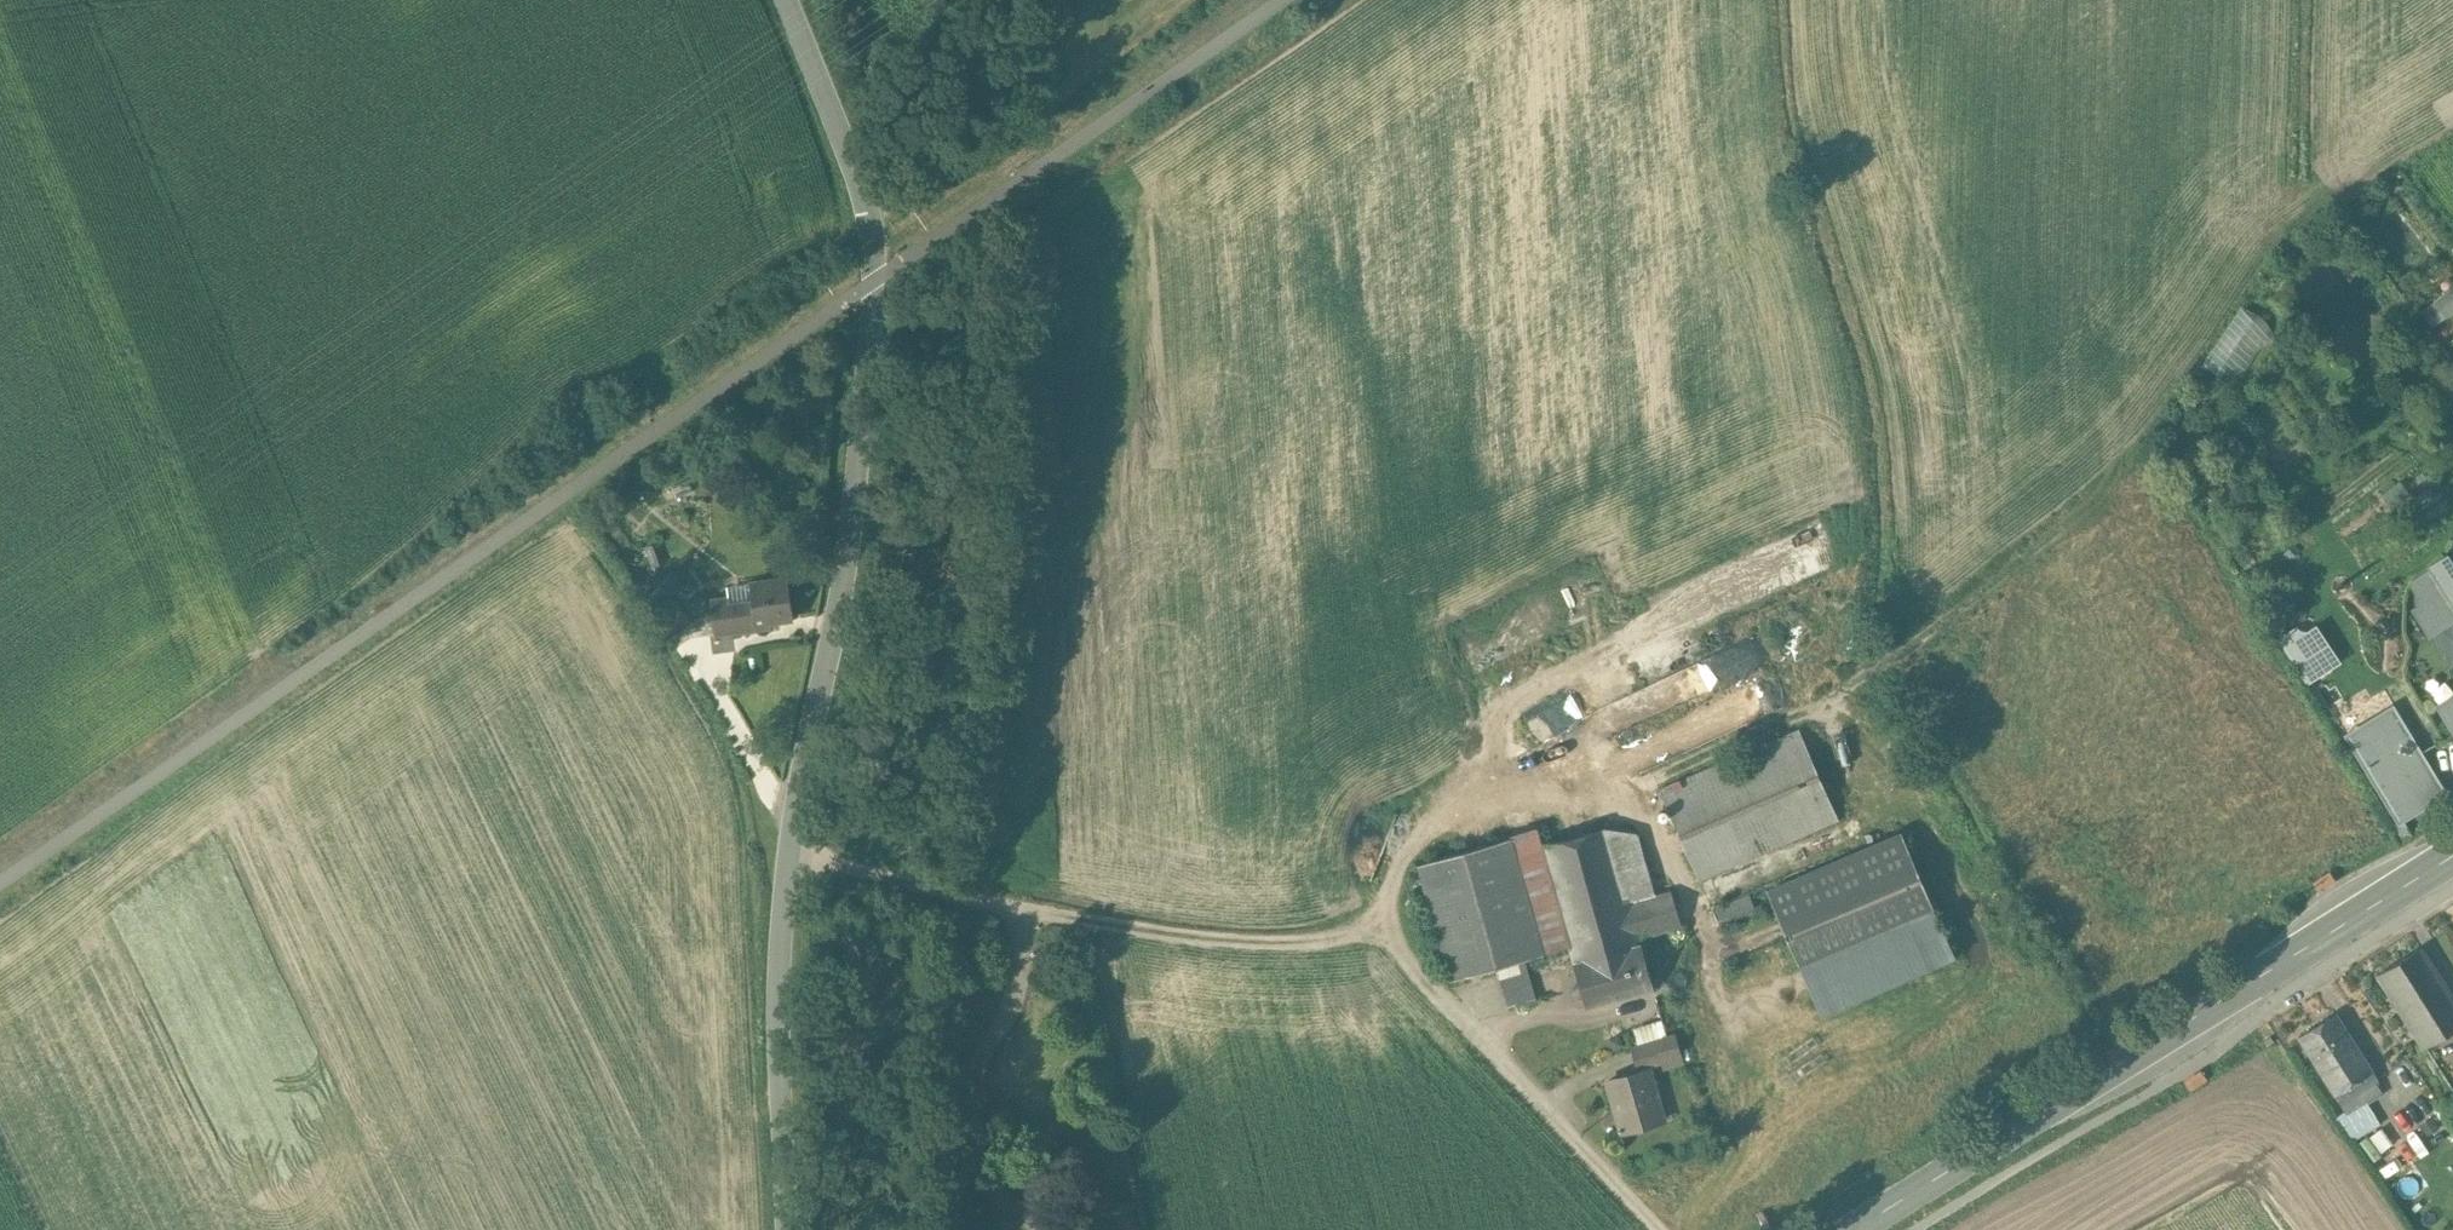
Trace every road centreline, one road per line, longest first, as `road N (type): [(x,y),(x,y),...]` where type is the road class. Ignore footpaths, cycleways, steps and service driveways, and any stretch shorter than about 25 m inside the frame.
road 1 (tertiary): [(803,0),(852,128),(871,208),(876,282),(788,1022),(799,1229)]
road 2 (track): [(1670,1229),(1384,929),(1314,939),(1205,936),(806,869)]
road 3 (primary): [(2452,858),(1852,1229)]
road 4 (track): [(871,208),(1195,0)]

